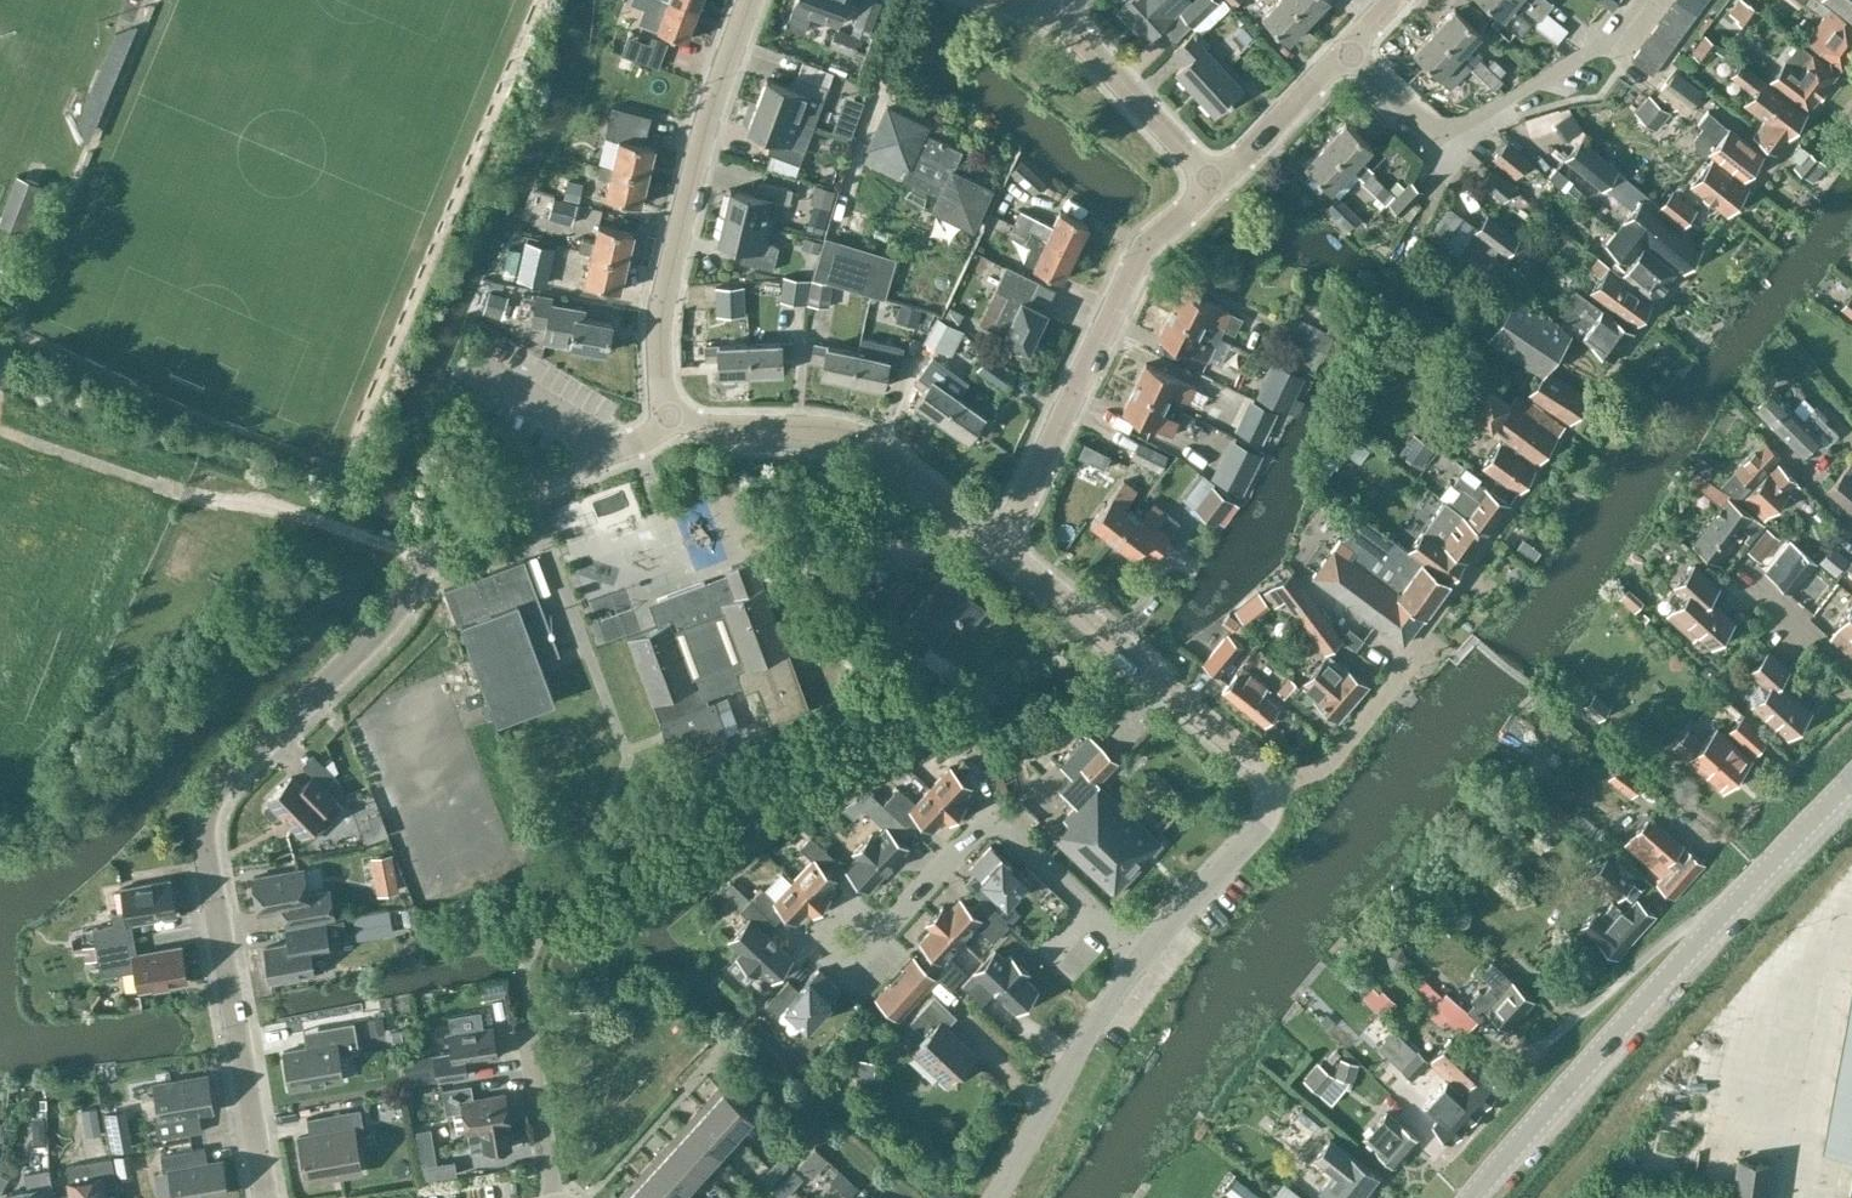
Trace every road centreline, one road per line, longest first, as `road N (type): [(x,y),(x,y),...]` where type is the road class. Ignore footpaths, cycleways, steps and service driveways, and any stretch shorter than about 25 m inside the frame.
road 1 (residential): [(256,1197),(205,848),(211,801),(372,637),(456,525),(527,482),(672,424)]
road 2 (tertiary): [(1471,1197),(1851,777)]
road 3 (residential): [(1139,955),(987,821),(851,963),(809,951)]
road 4 (tertiary): [(672,424),(658,315),(695,142),(747,0)]
road 5 (residential): [(997,541),(1145,248),(1220,181)]
road 6 (tertiary): [(1269,787),(1261,763),(997,541)]
road 7 (tertiary): [(997,541),(846,428),(672,424)]
road 8 (tertiary): [(992,1197),(1139,955)]
road 9 (track): [(181,490),(308,517),(428,560)]
road 10 (residential): [(1220,181),(1392,0)]
road 11 (residential): [(1220,181),(1064,25)]
road 12 (tertiary): [(1139,955),(1265,820),(1269,787)]
road 13 (residential): [(1269,787),(1327,763),(1417,639)]
road 14 (residential): [(554,1197),(528,1025)]
road 15 (residential): [(1851,714),(1726,834)]
road 16 (residential): [(1851,669),(1742,573)]

